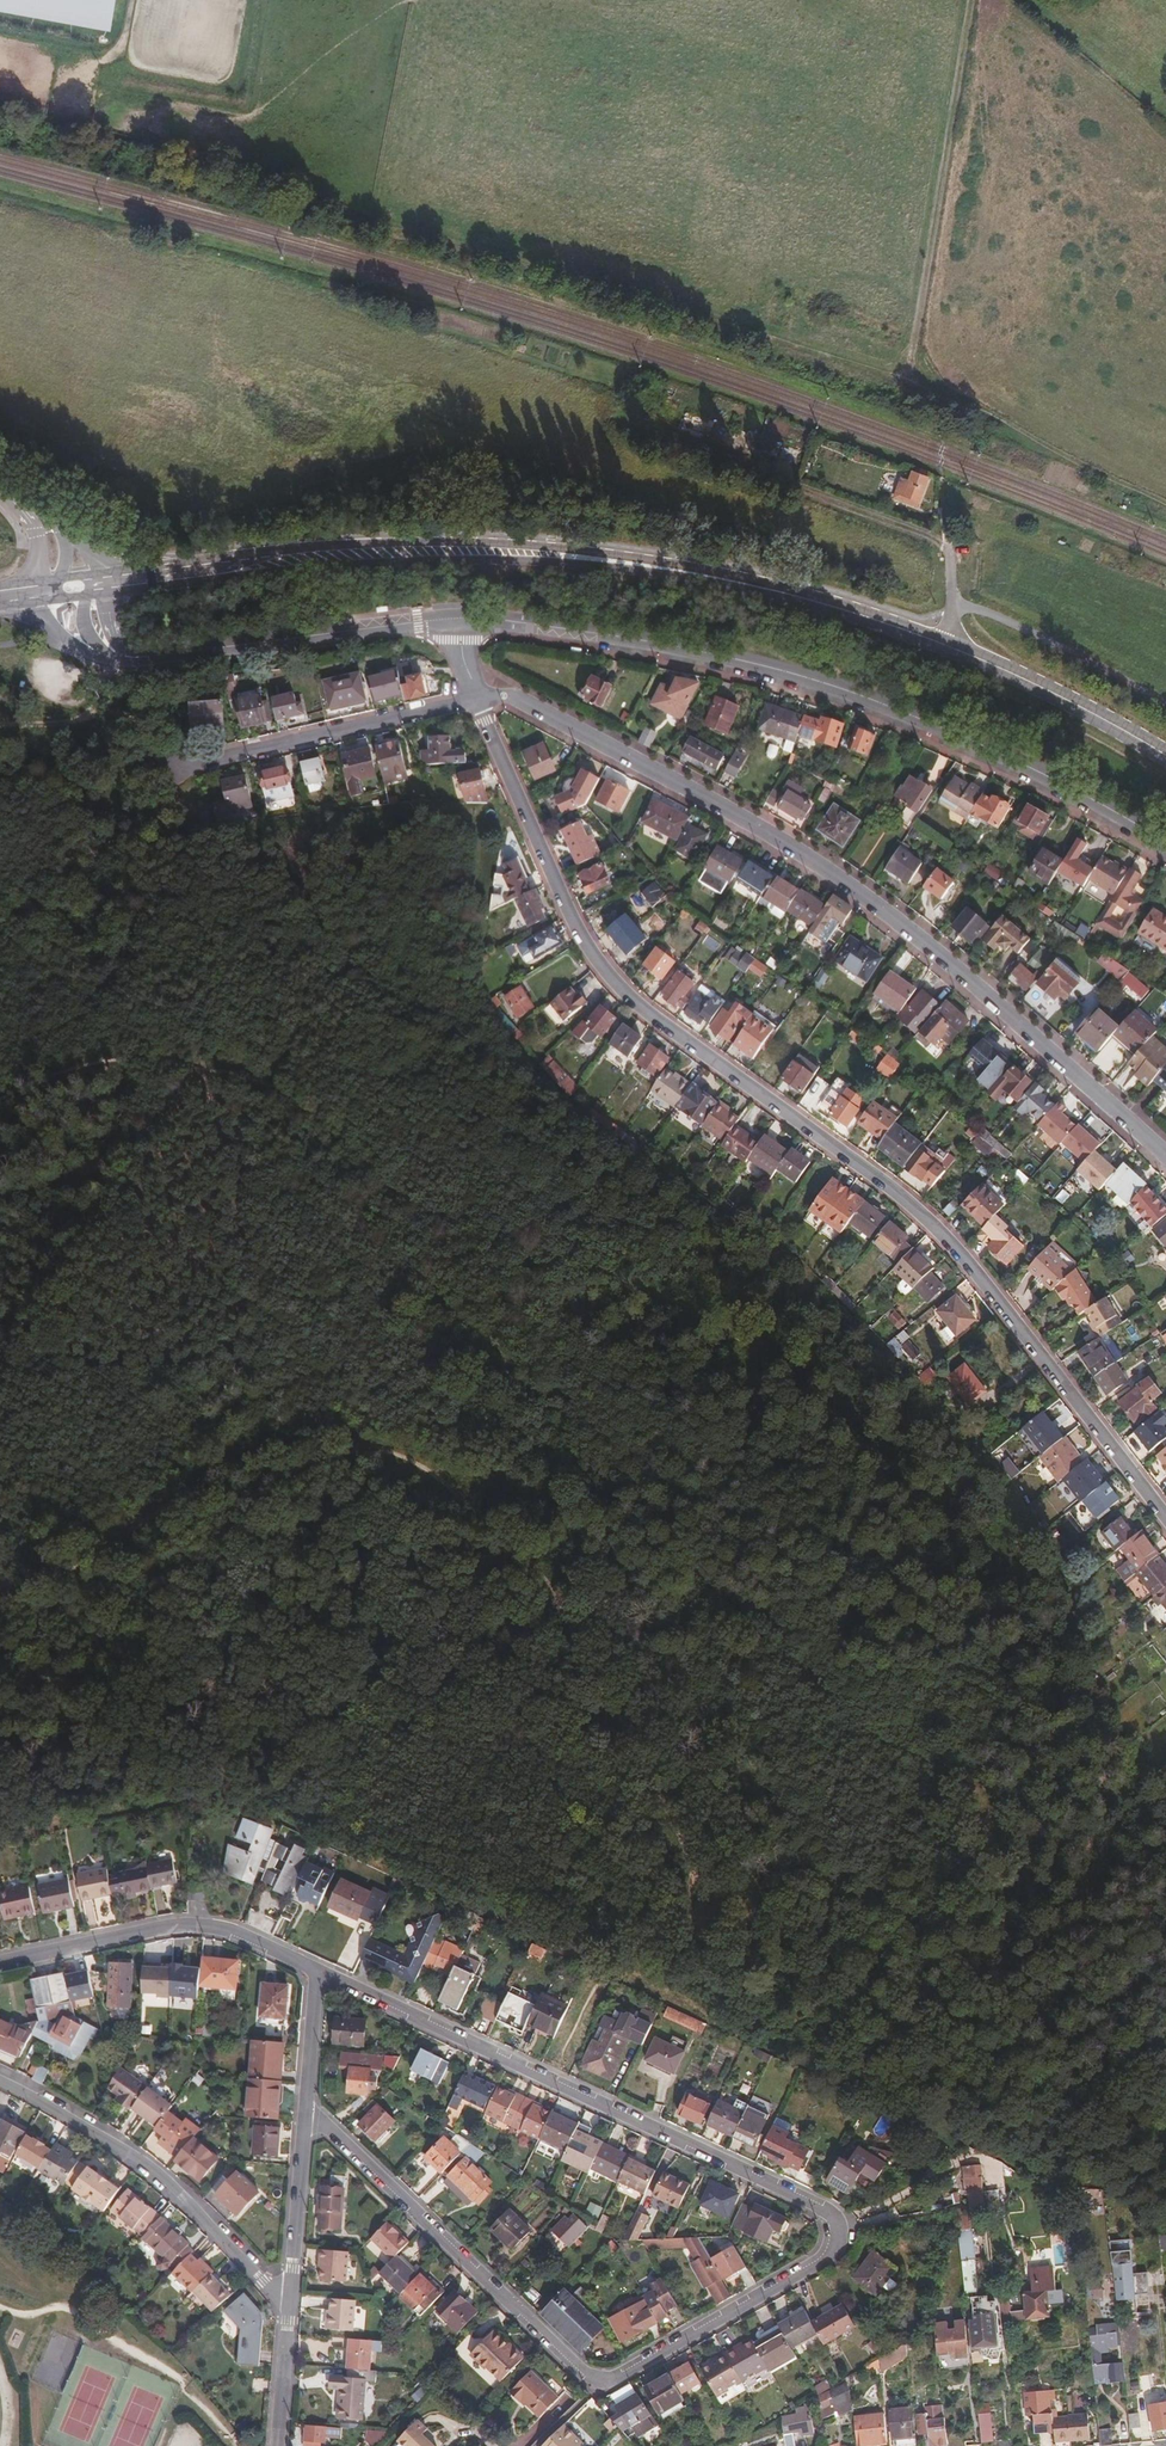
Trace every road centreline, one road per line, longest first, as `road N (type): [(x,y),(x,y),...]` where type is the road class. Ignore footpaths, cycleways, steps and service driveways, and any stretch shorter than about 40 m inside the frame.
road 1 (track): [(701,1925),(799,1977),(885,1957),(926,1918),(940,1881),(934,1834),(773,1714),(655,1549),(600,1495),(549,1416),(418,1270),(375,1162),(341,1130),(268,1082),(162,1060),(67,1067),(0,1095)]
road 2 (track): [(397,1204),(642,1294),(781,1373),(958,1577),(1022,1682),(1093,1847),(1067,1894),(1026,1933),(949,1961),(799,1977)]
road 3 (residential): [(318,1972),(803,2202),(821,2213),(831,2240),(807,2266),(596,2378),(579,2371),(334,2136),(305,2120)]
road 4 (track): [(0,1605),(70,1569),(243,1457),(331,1440),(399,1457),(458,1498),(573,1637),(708,1909),(701,1925),(660,1934),(614,1965),(548,2081)]
road 5 (track): [(0,1837),(229,1787),(266,1798),(962,2138),(926,2179),(831,2227)]
road 6 (residential): [(1165,1515),(949,1246),(896,1197),(661,1027),(603,972),(482,697)]
road 7 (residential): [(482,697),(535,705),(817,859),(954,961),(1165,1151)]
road 8 (tertiary): [(450,617),(674,643),(829,681),(1007,754),(1165,839)]
road 9 (secondary): [(579,556),(502,544),(401,544),(103,571)]
road 10 (secondary): [(106,592),(294,567),(579,556)]
road 11 (secondary): [(579,556),(714,577),(961,652)]
road 12 (track): [(974,0),(912,381)]
road 13 (residential): [(0,2083),(150,2175),(291,2301)]
road 14 (track): [(202,1067),(0,1352)]
road 15 (residential): [(318,1972),(240,1934),(195,1924),(0,1962)]
road 16 (residential): [(172,767),(482,697)]
road 17 (tertiary): [(140,661),(450,617)]
road 18 (secondary): [(961,652),(1165,758)]
road 19 (track): [(0,938),(162,1060)]
road 20 (track): [(950,550),(769,475)]
road 21 (residential): [(305,2120),(291,2301)]
road 22 (track): [(128,651),(108,693),(79,720),(0,725)]
road 23 (residential): [(318,1972),(305,2120)]
road 24 (residential): [(291,2301),(276,2445)]
road 25 (unclassified): [(947,522),(961,652)]
road 26 (track): [(458,1498),(574,1455)]

